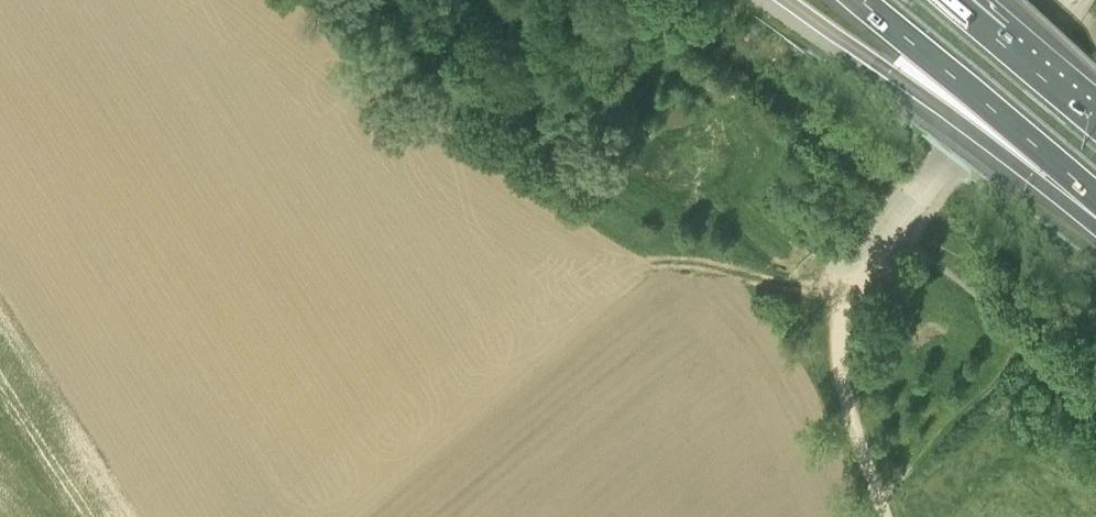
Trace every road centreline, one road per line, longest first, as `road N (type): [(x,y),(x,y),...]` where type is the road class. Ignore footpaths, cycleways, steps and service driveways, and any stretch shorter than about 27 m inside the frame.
road 1 (unclassified): [(888,516),(843,382),(850,281),(937,176),(1048,17)]
road 2 (trunk): [(787,0),(1018,172),(1095,200)]
road 3 (trunk): [(863,0),(1095,198)]
road 4 (trunk): [(1095,123),(986,31)]

